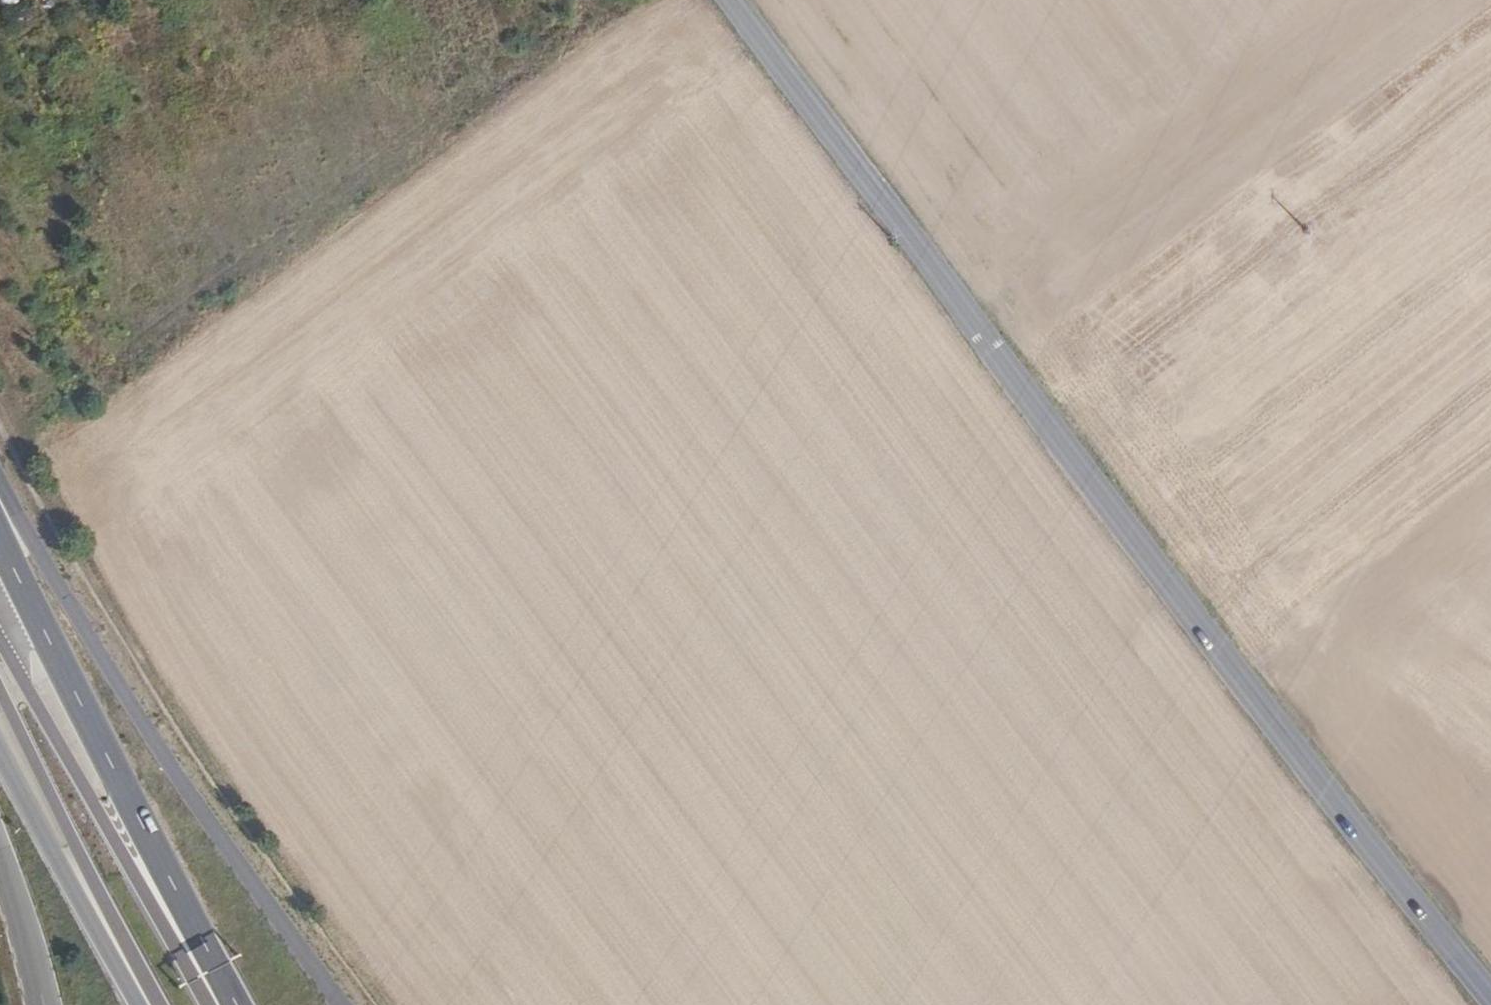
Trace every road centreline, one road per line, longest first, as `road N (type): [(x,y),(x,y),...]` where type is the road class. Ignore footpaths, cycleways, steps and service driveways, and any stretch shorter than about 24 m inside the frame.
road 1 (tertiary): [(732,0),(1490,1004)]
road 2 (primary): [(342,1004),(192,795),(0,499)]
road 3 (primary): [(237,1004),(0,541)]
road 4 (primary): [(213,1004),(0,637)]
road 5 (primary): [(0,690),(153,1004)]
road 6 (primary): [(0,757),(146,1004)]
road 7 (primary): [(0,853),(44,1004)]

